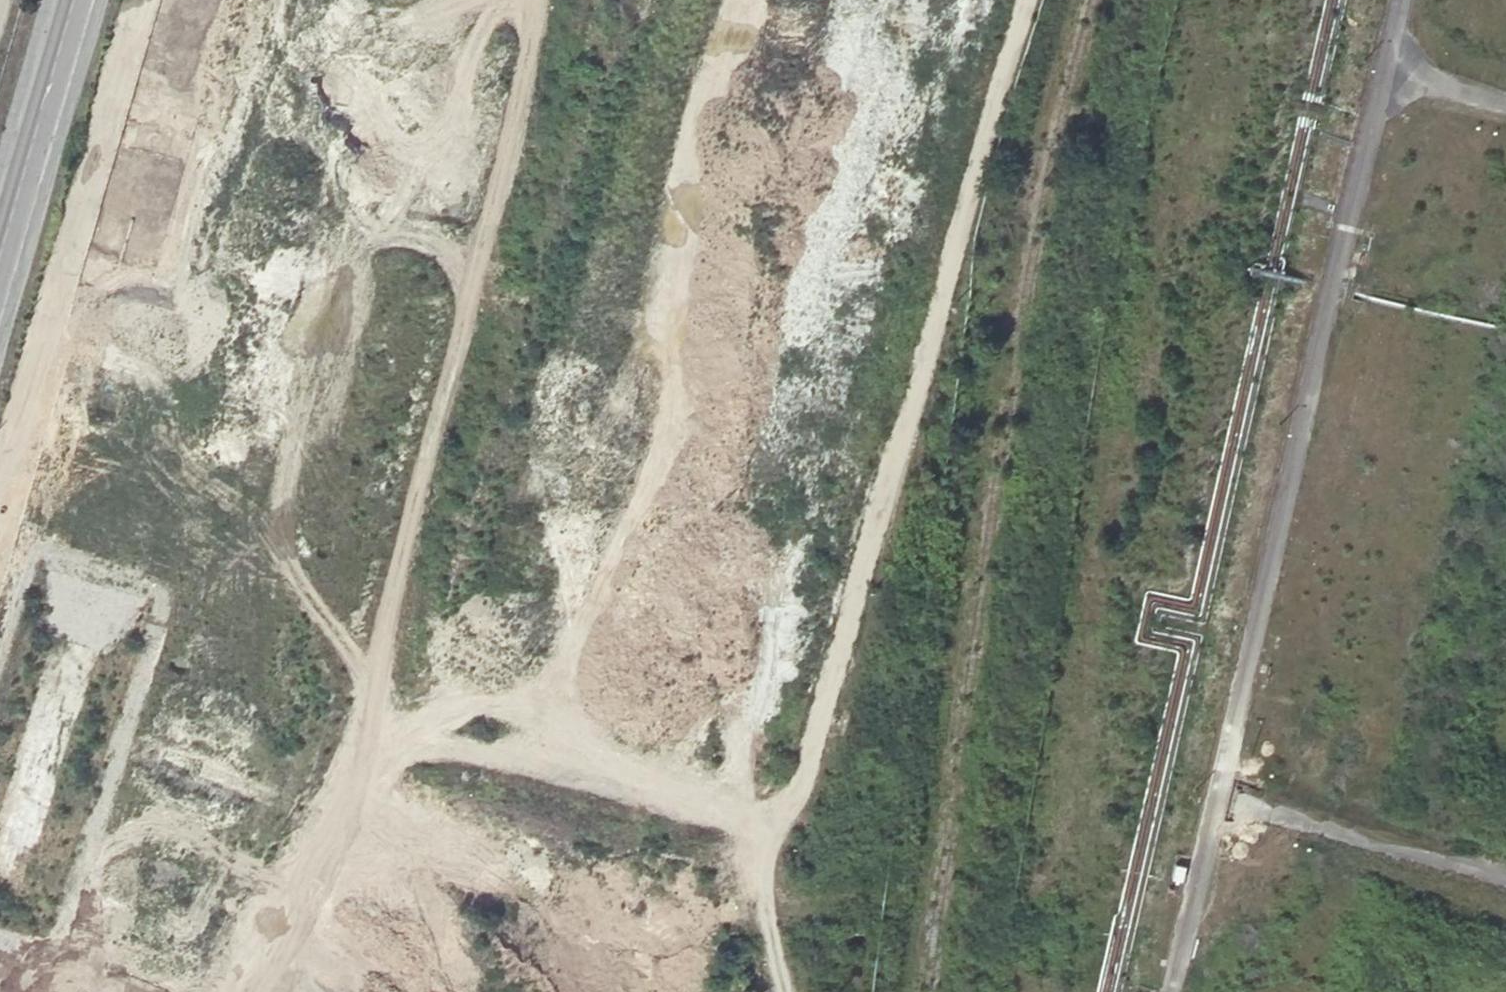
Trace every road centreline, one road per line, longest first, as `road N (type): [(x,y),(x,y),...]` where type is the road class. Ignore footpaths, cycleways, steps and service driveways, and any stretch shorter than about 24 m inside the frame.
road 1 (secondary): [(0,223),(64,0)]

